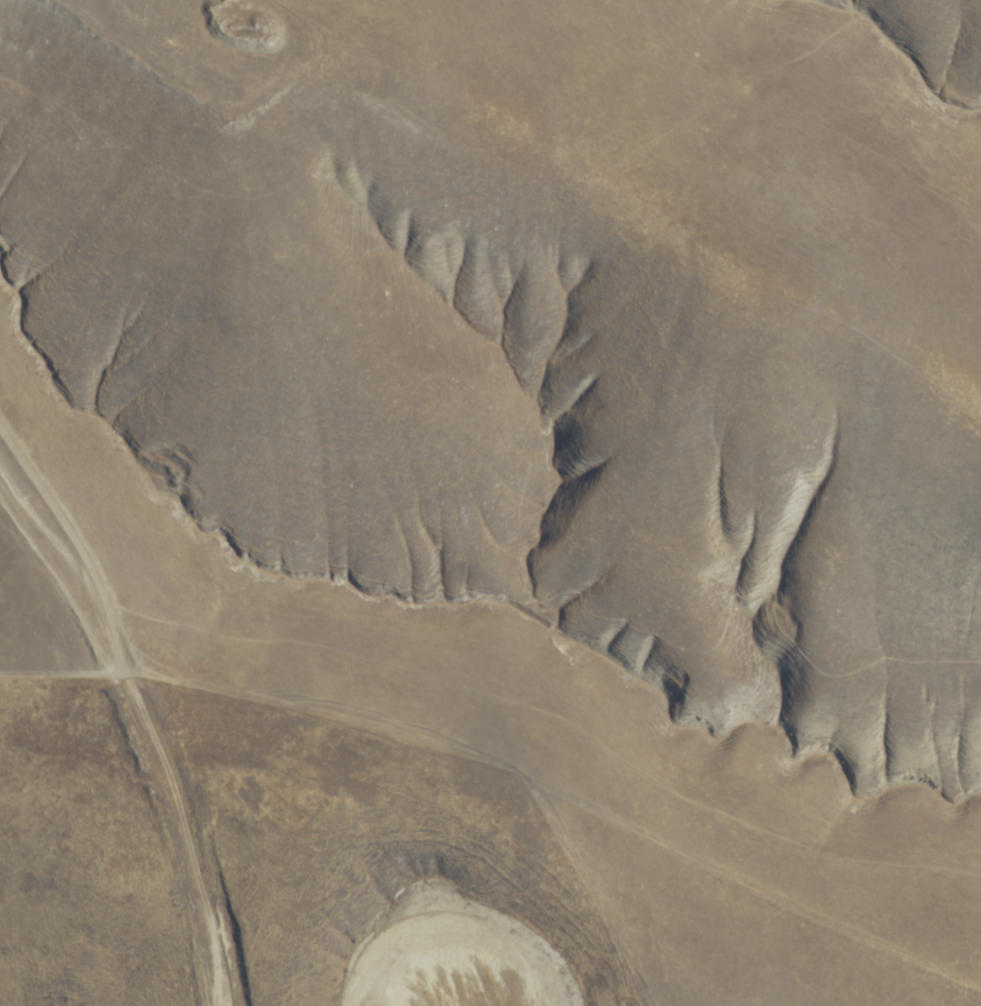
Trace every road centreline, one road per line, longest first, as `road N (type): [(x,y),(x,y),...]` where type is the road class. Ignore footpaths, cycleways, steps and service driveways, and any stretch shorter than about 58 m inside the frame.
road 1 (track): [(166,1005),(147,924),(132,915),(58,717),(0,622)]

